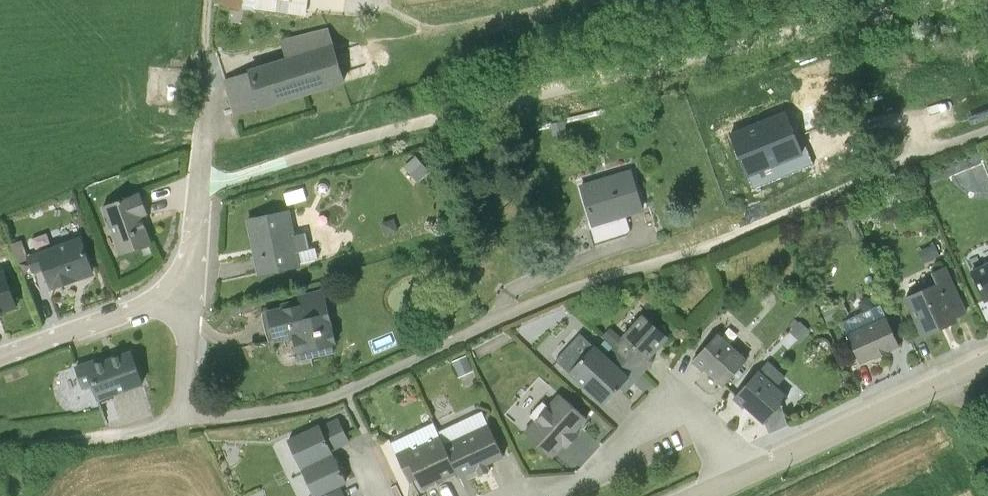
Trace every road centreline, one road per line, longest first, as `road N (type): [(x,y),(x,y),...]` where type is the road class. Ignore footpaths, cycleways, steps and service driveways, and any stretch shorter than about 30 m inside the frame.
road 1 (unclassified): [(948,161),(712,258),(518,321),(337,408),(238,433),(172,437)]
road 2 (unclassified): [(987,380),(734,494)]
road 3 (residential): [(176,305),(196,70)]
road 4 (residential): [(734,494),(714,459),(686,434),(664,437),(576,495)]
road 5 (residential): [(0,366),(176,305)]
road 6 (residential): [(176,305),(172,437)]

